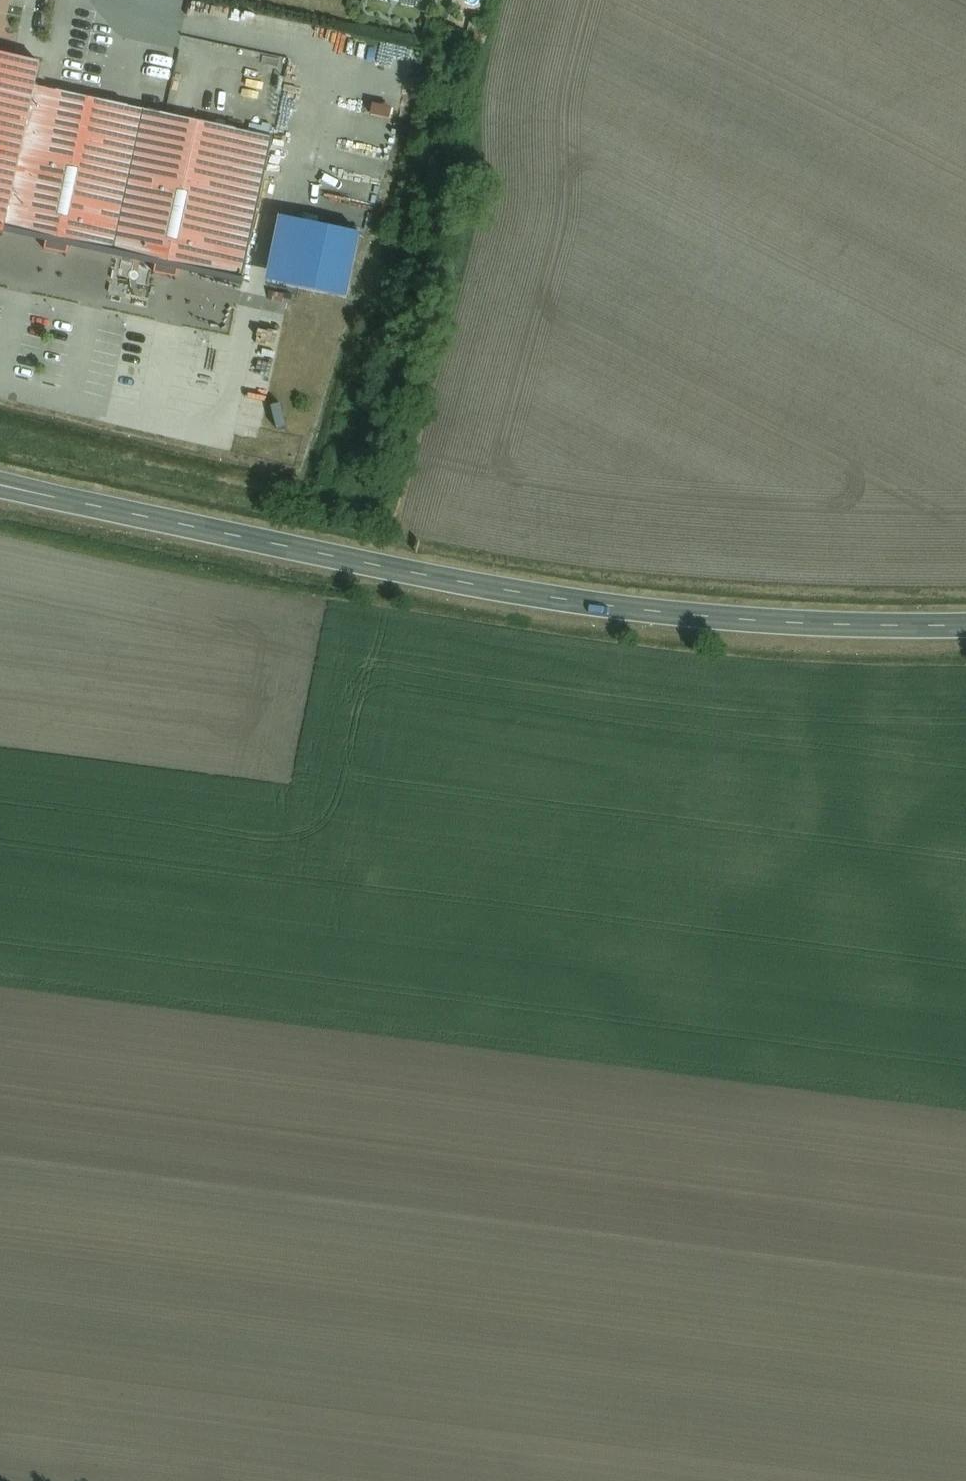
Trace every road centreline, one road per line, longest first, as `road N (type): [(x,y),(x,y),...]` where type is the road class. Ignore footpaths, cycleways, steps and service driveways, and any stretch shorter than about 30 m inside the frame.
road 1 (secondary): [(965,628),(768,623),(552,599),(0,488)]

